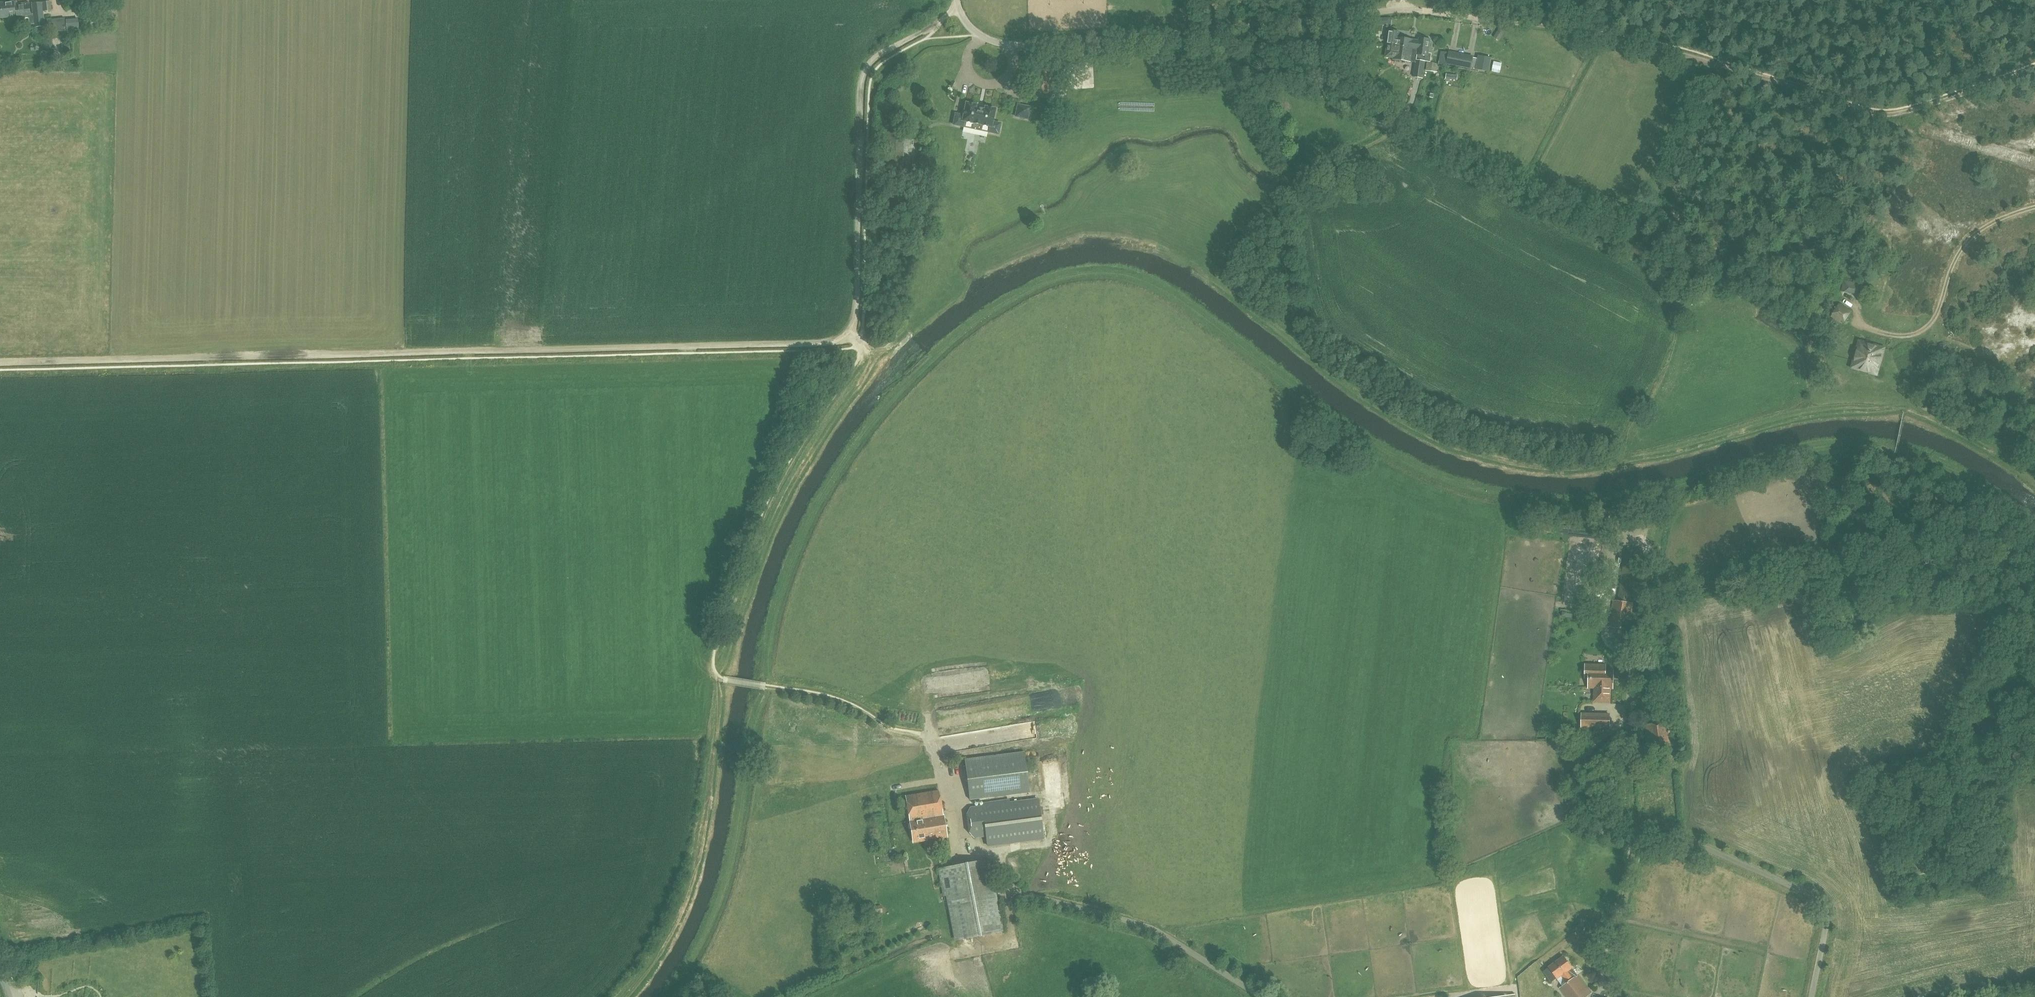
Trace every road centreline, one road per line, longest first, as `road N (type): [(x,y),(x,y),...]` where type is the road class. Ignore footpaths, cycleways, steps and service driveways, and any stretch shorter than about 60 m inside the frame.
road 1 (track): [(1904,414),(1792,408),(1626,430),(1662,382),(1677,297),(1642,254),(1322,95),(1298,21)]
road 2 (track): [(0,362),(850,337)]
road 3 (track): [(2034,68),(1882,115),(1653,45),(1511,24)]
road 4 (unclassified): [(1394,11),(1017,47),(978,35),(956,0)]
road 5 (track): [(850,337),(861,80),(874,59),(909,38)]
road 6 (unclassified): [(1813,996),(1829,925),(1798,902),(1686,854),(1611,848)]
road 7 (unclassified): [(1261,996),(1153,929),(1015,892)]
road 8 (track): [(2034,488),(1925,419),(1904,414)]

